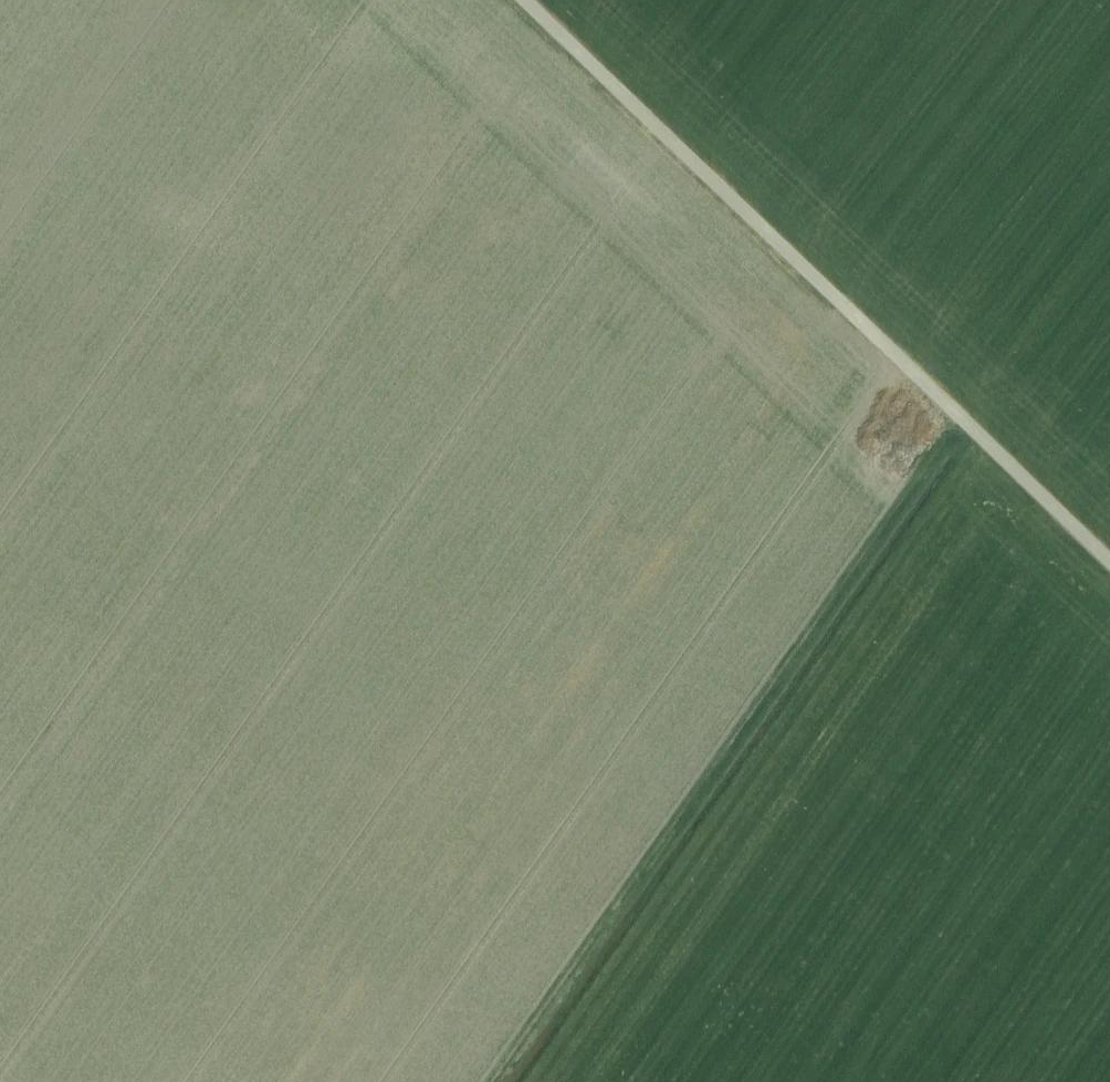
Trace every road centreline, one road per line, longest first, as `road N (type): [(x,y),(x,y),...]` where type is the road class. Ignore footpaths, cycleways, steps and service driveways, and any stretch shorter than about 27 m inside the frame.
road 1 (unclassified): [(1109,561),(527,0)]

